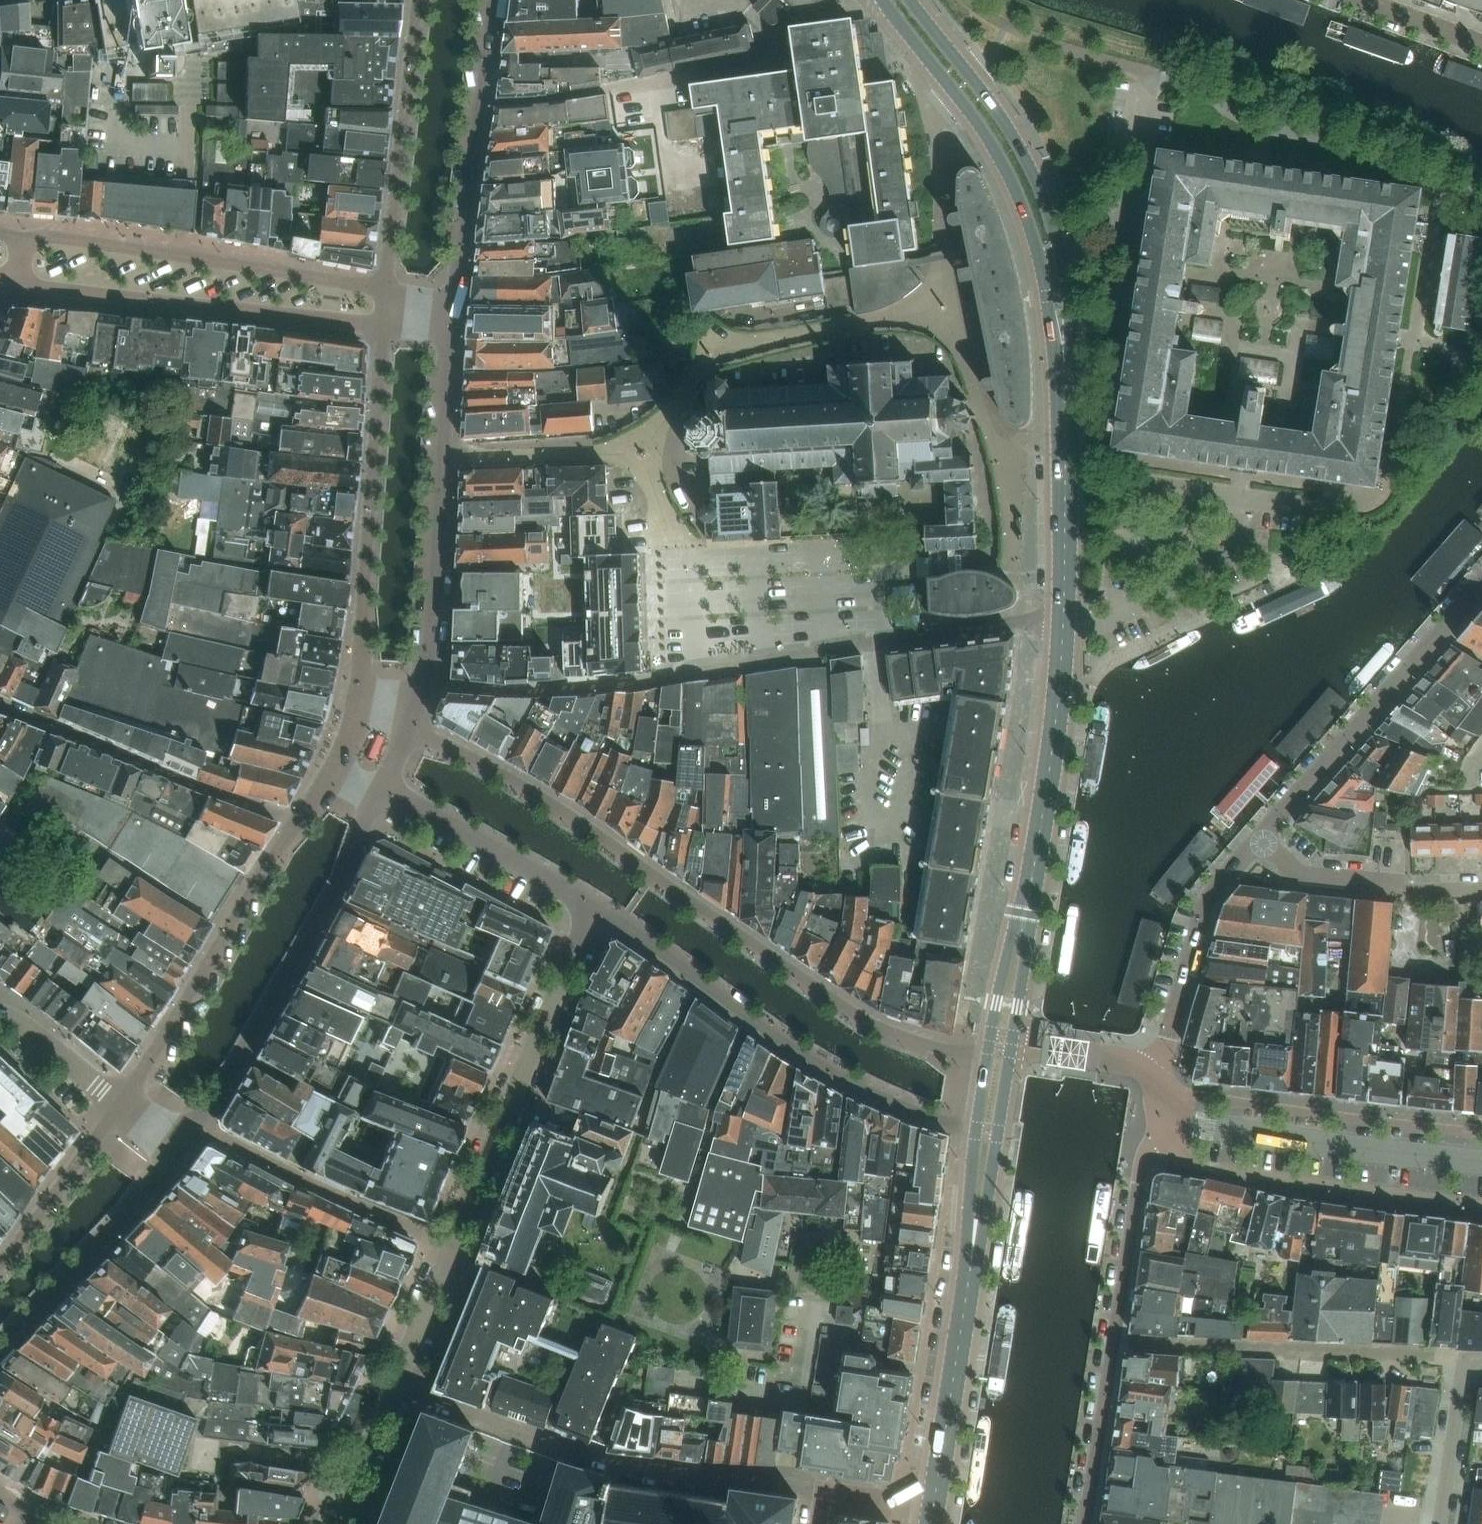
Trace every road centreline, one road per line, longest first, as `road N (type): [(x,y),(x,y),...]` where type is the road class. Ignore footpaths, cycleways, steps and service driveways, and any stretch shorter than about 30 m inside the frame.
road 1 (unclassified): [(987,1058),(870,1022),(568,816),(470,755),(410,730)]
road 2 (residential): [(1159,1084),(1165,1137),(1139,1178),(1085,1523)]
road 3 (unclassified): [(593,905),(841,1076),(976,1129)]
road 4 (residential): [(826,1490),(614,1464),(395,1387)]
road 5 (secondary): [(883,0),(1012,180),(1037,248),(1065,373)]
road 6 (secondary): [(1065,373),(1069,293),(1034,176),(993,105),(910,0)]
road 7 (unclassified): [(656,678),(1028,620),(1064,621)]
road 8 (unclassified): [(410,730),(429,628),(450,332)]
road 9 (unclassified): [(384,325),(361,709)]
road 10 (unclassified): [(198,1122),(336,884),(383,787)]
road 11 (unclassified): [(9,281),(384,325)]
road 12 (unclassified): [(453,1245),(593,905)]
road 13 (unclassified): [(387,288),(27,232)]
road 14 (secondary): [(1159,1084),(1193,1123),(1481,1161)]
road 15 (residential): [(1481,584),(1258,838)]
road 16 (residential): [(298,823),(122,1106)]
road 17 (residential): [(0,704),(298,823)]
road 18 (unclassified): [(455,296),(489,0)]
road 19 (unclassified): [(420,0),(387,288)]
road 20 (unclassified): [(453,1245),(198,1122)]
road 21 (residential): [(1258,838),(1201,914),(1159,1084)]
road 22 (unclassified): [(0,1346),(179,1148)]
road 23 (secondary): [(1032,881),(1064,621)]
road 24 (secondary): [(966,1299),(1013,1043)]
road 25 (secondary): [(1064,621),(1065,373)]
road 26 (unclassified): [(593,905),(383,787)]
road 27 (residential): [(1481,889),(1315,878),(1258,838)]
road 28 (secondary): [(934,1504),(966,1299)]
road 29 (residential): [(122,1106),(0,1266)]
road 30 (secondary): [(1032,881),(987,1058)]
road 31 (residential): [(1439,1523),(1464,1365),(1481,1356)]
road 32 (secondary): [(976,1129),(966,1299)]
road 33 (secondary): [(1013,1043),(1032,881)]
road 34 (residential): [(122,1106),(0,1013)]
road 35 (unclassified): [(395,1387),(453,1245)]
road 36 (unclassified): [(338,1523),(395,1387)]
road 37 (residential): [(1481,43),(1361,0)]

